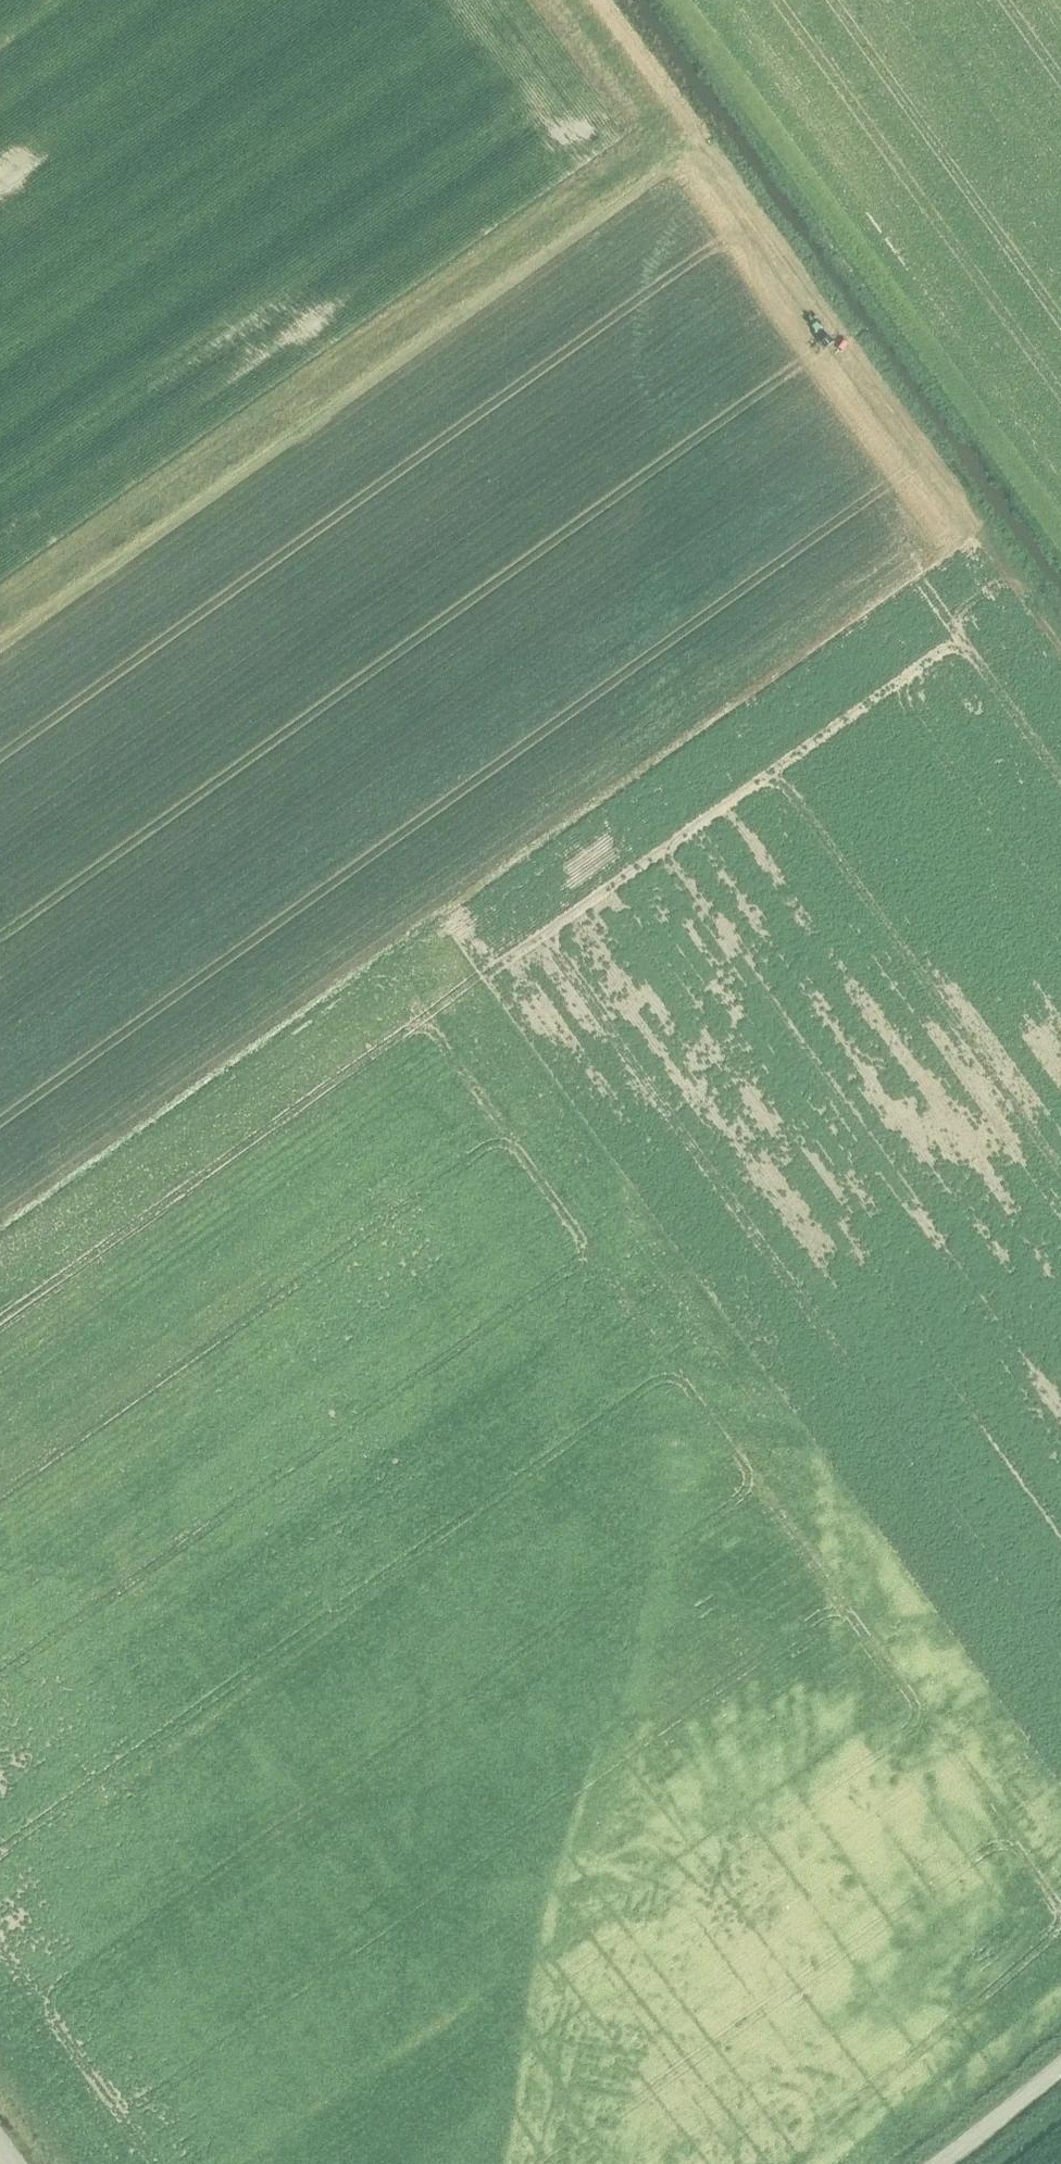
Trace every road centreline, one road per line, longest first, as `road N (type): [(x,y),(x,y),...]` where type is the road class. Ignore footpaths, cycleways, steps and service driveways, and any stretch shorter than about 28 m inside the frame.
road 1 (unclassified): [(939,2163),(1060,2066)]

